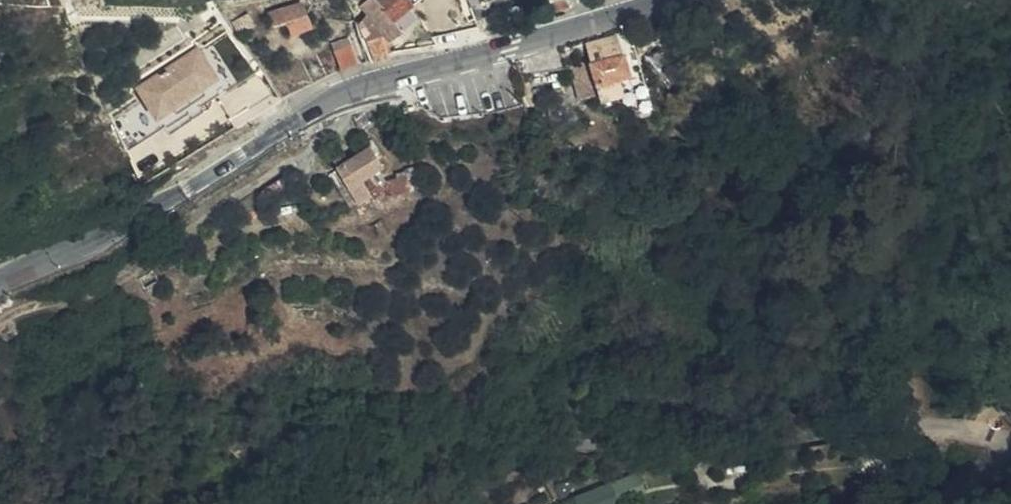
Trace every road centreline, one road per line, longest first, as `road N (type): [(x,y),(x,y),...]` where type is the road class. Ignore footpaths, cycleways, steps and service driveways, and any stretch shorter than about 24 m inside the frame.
road 1 (secondary): [(0,280),(115,229),(318,104),(683,0)]
road 2 (residential): [(366,503),(435,480),(922,428),(962,429),(990,445),(996,471),(968,503)]

